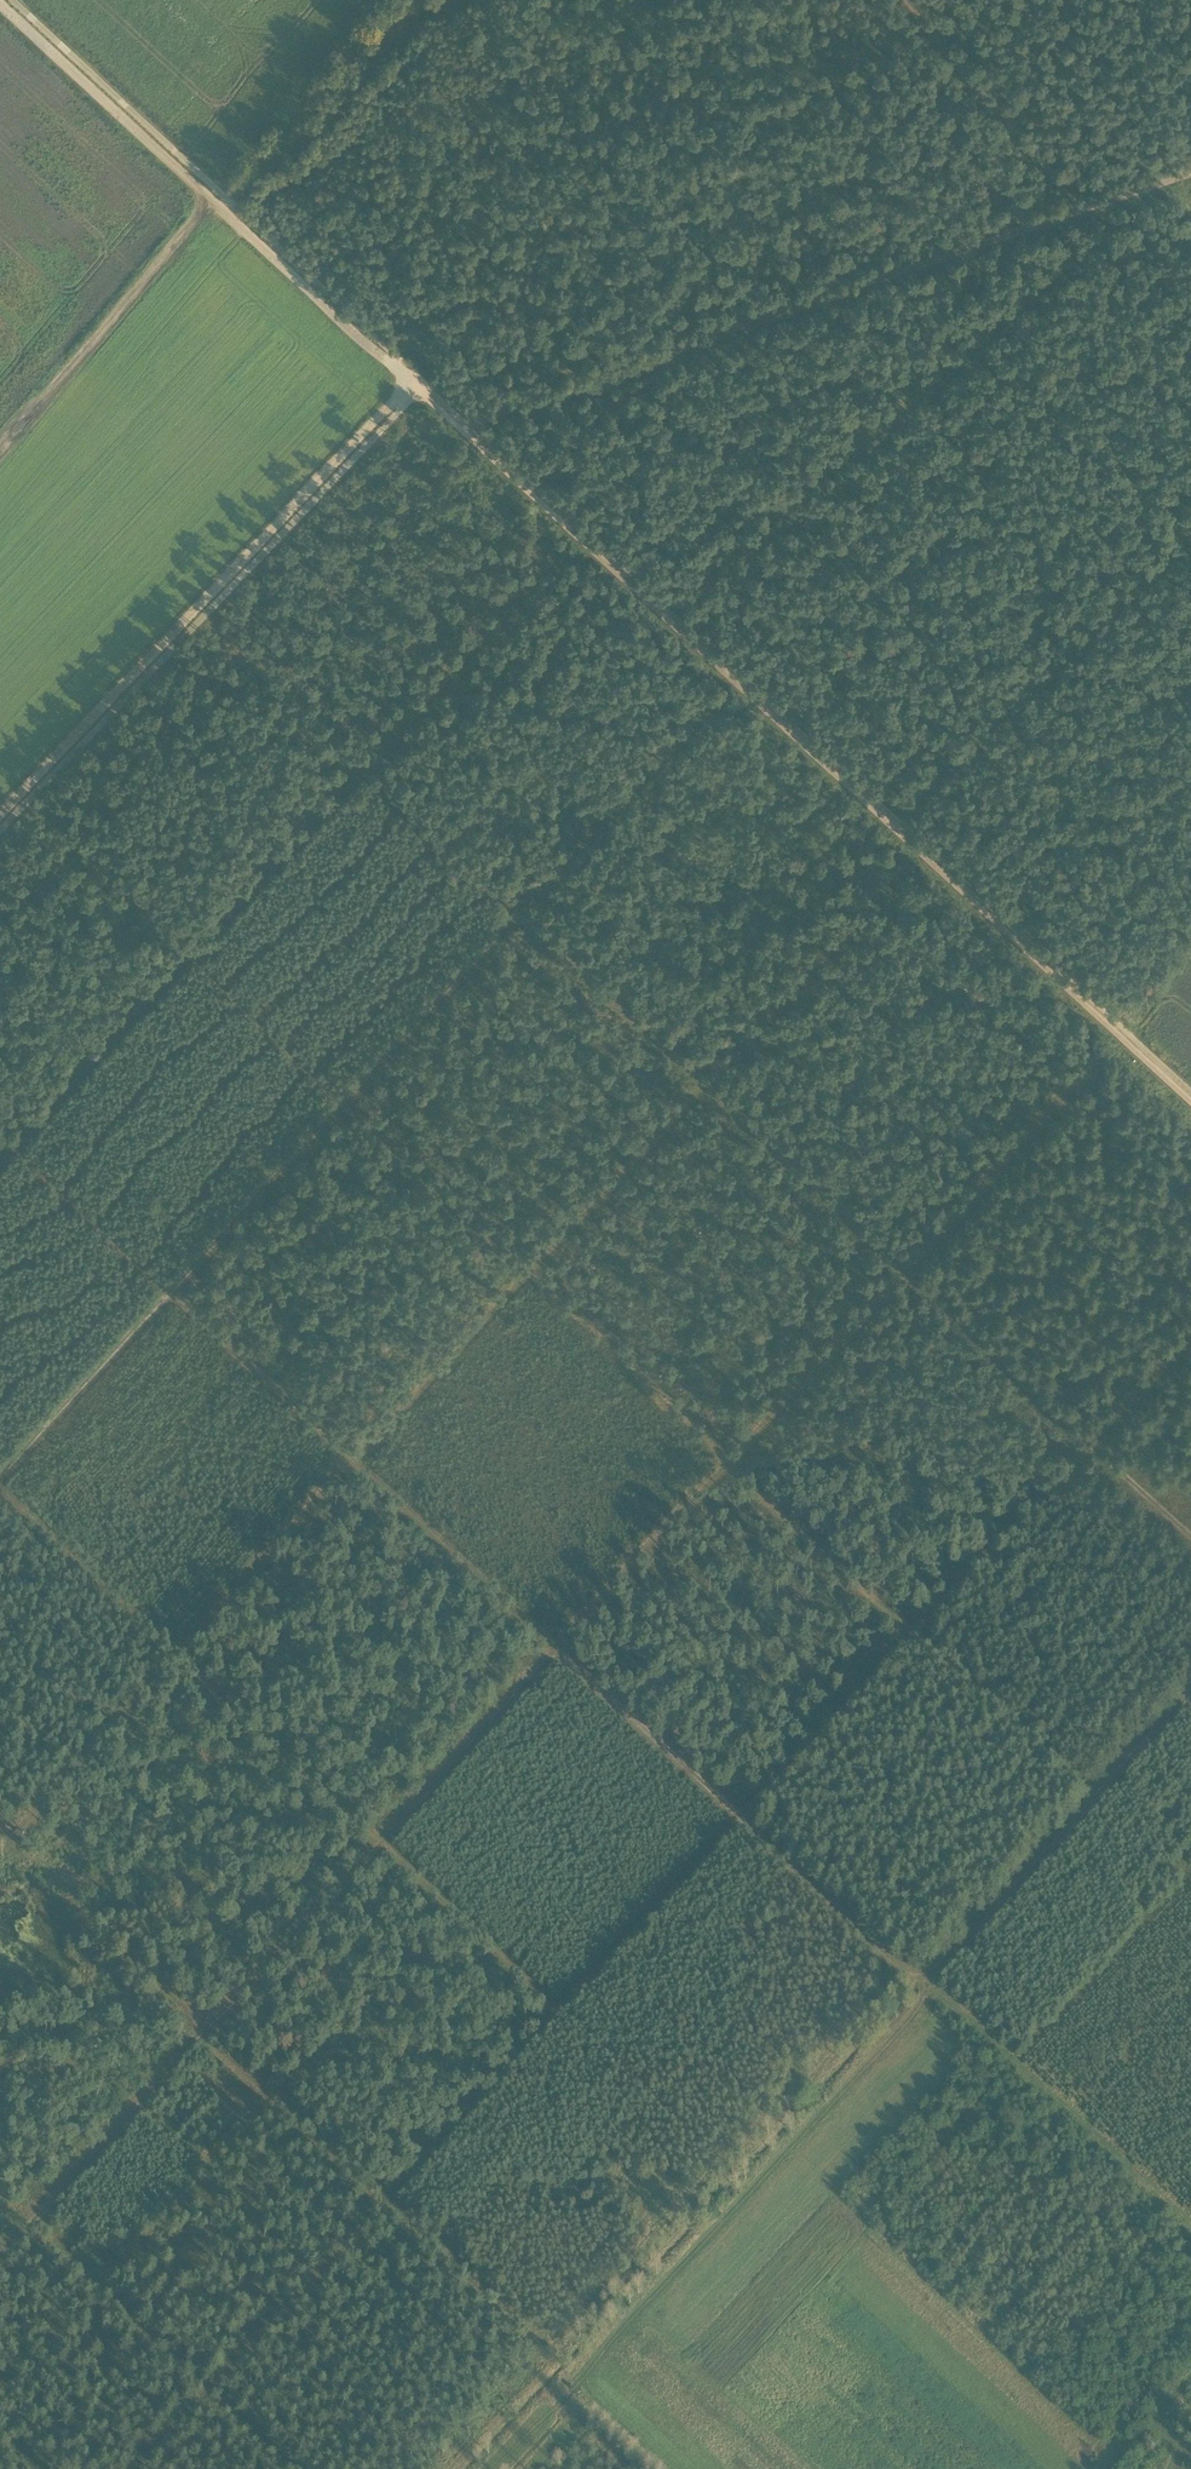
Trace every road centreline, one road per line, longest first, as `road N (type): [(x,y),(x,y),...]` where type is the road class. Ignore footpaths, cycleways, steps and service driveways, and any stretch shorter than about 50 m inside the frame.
road 1 (track): [(0,2256),(127,2124),(202,2029),(557,1655),(1190,2224)]
road 2 (track): [(1190,1085),(467,423)]
road 3 (track): [(467,423),(1190,174)]
road 4 (track): [(410,384),(0,816)]
road 5 (track): [(0,6),(410,384)]
road 6 (track): [(926,1981),(1190,1695)]
road 7 (track): [(211,199),(0,447)]
road 8 (track): [(421,0),(314,129),(223,199)]
road 9 (track): [(1190,1536),(1090,1443)]

